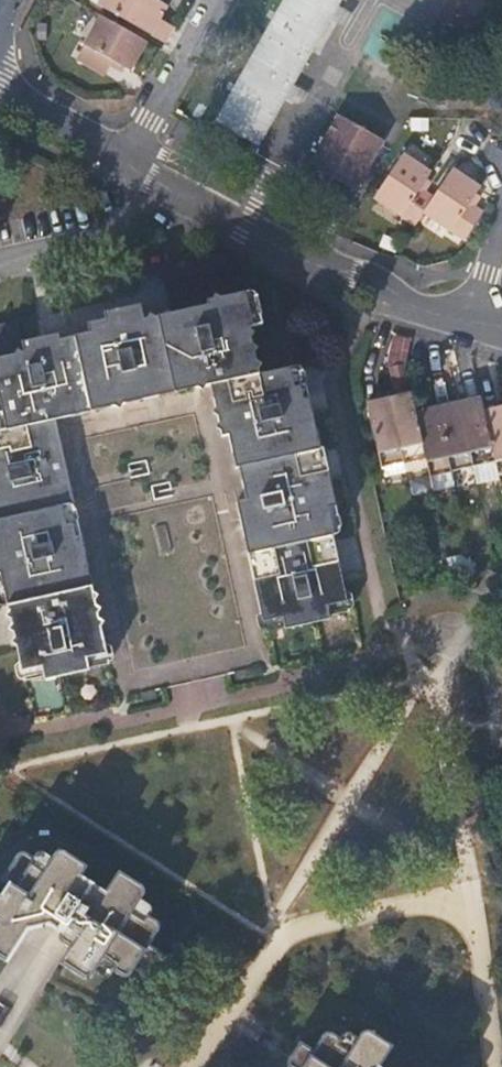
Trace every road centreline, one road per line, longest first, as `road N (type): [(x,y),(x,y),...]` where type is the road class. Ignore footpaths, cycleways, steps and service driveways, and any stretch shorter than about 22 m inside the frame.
road 1 (residential): [(473,323),(309,263),(128,161)]
road 2 (residential): [(219,0),(128,161)]
road 3 (residential): [(128,161),(0,86)]

